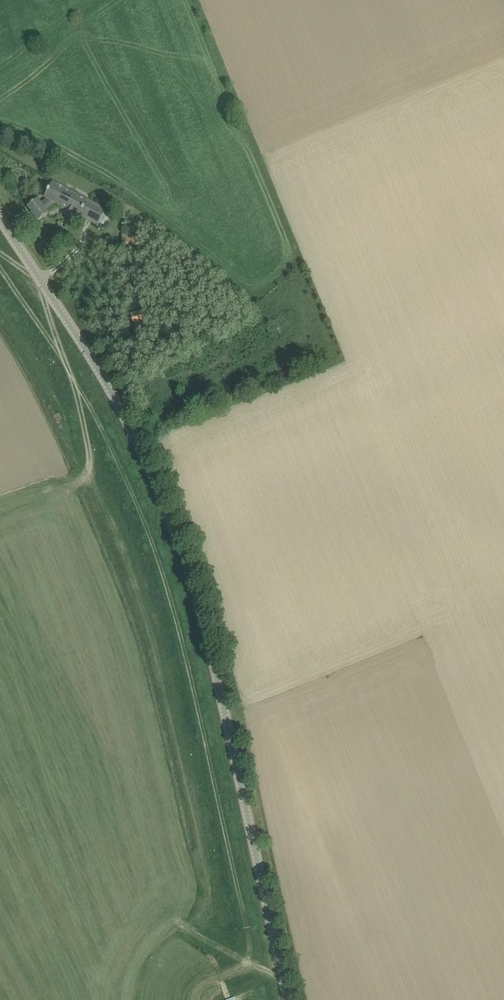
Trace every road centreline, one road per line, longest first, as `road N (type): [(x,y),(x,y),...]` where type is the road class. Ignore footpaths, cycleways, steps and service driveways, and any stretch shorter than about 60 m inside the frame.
road 1 (tertiary): [(288,999),(196,581),(164,495),(0,214)]
road 2 (track): [(0,266),(108,440),(171,596),(250,949),(245,962),(202,984),(193,999)]
road 3 (track): [(73,487),(92,463),(45,286)]

